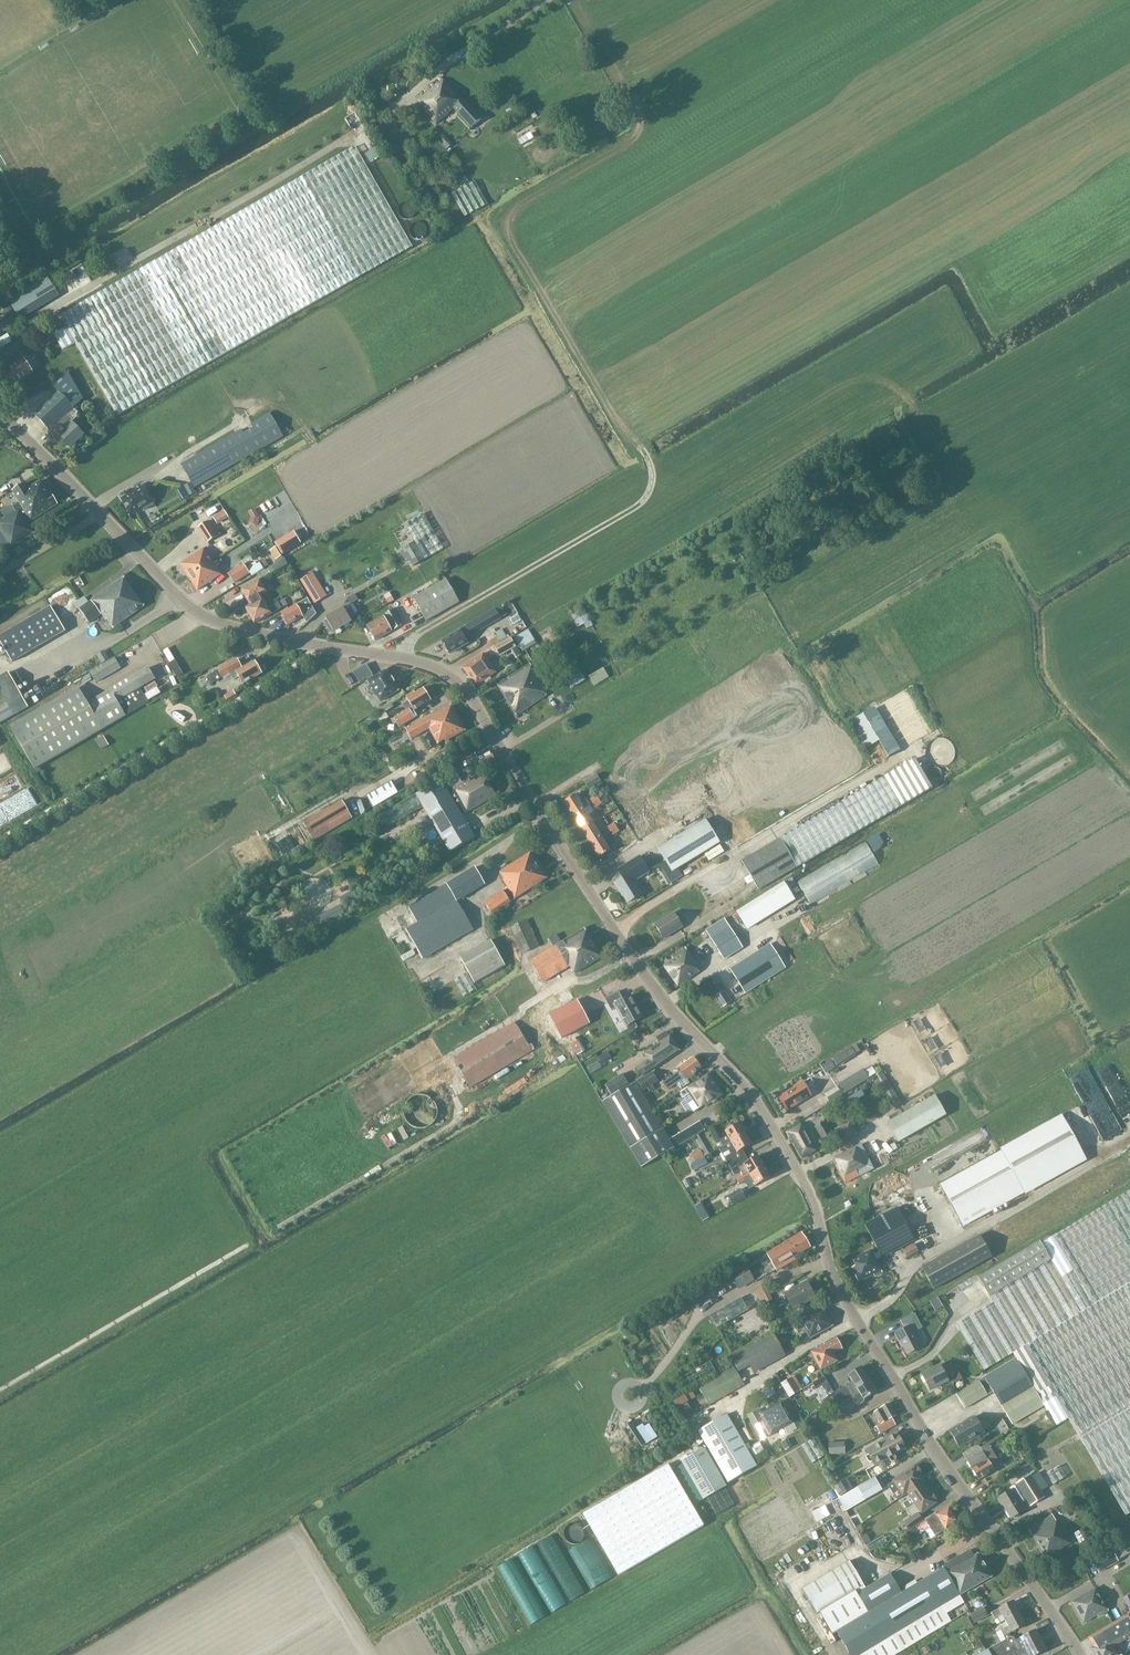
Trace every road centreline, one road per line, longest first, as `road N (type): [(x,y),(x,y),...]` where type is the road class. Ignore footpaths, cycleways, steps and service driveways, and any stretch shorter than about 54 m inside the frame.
road 1 (unclassified): [(1081,1654),(934,1451),(838,1288),(815,1206),(768,1116),(631,957),(465,691),(446,672),(412,661),(247,632),(190,608),(0,414)]
road 2 (unclassified): [(0,340),(344,143)]

